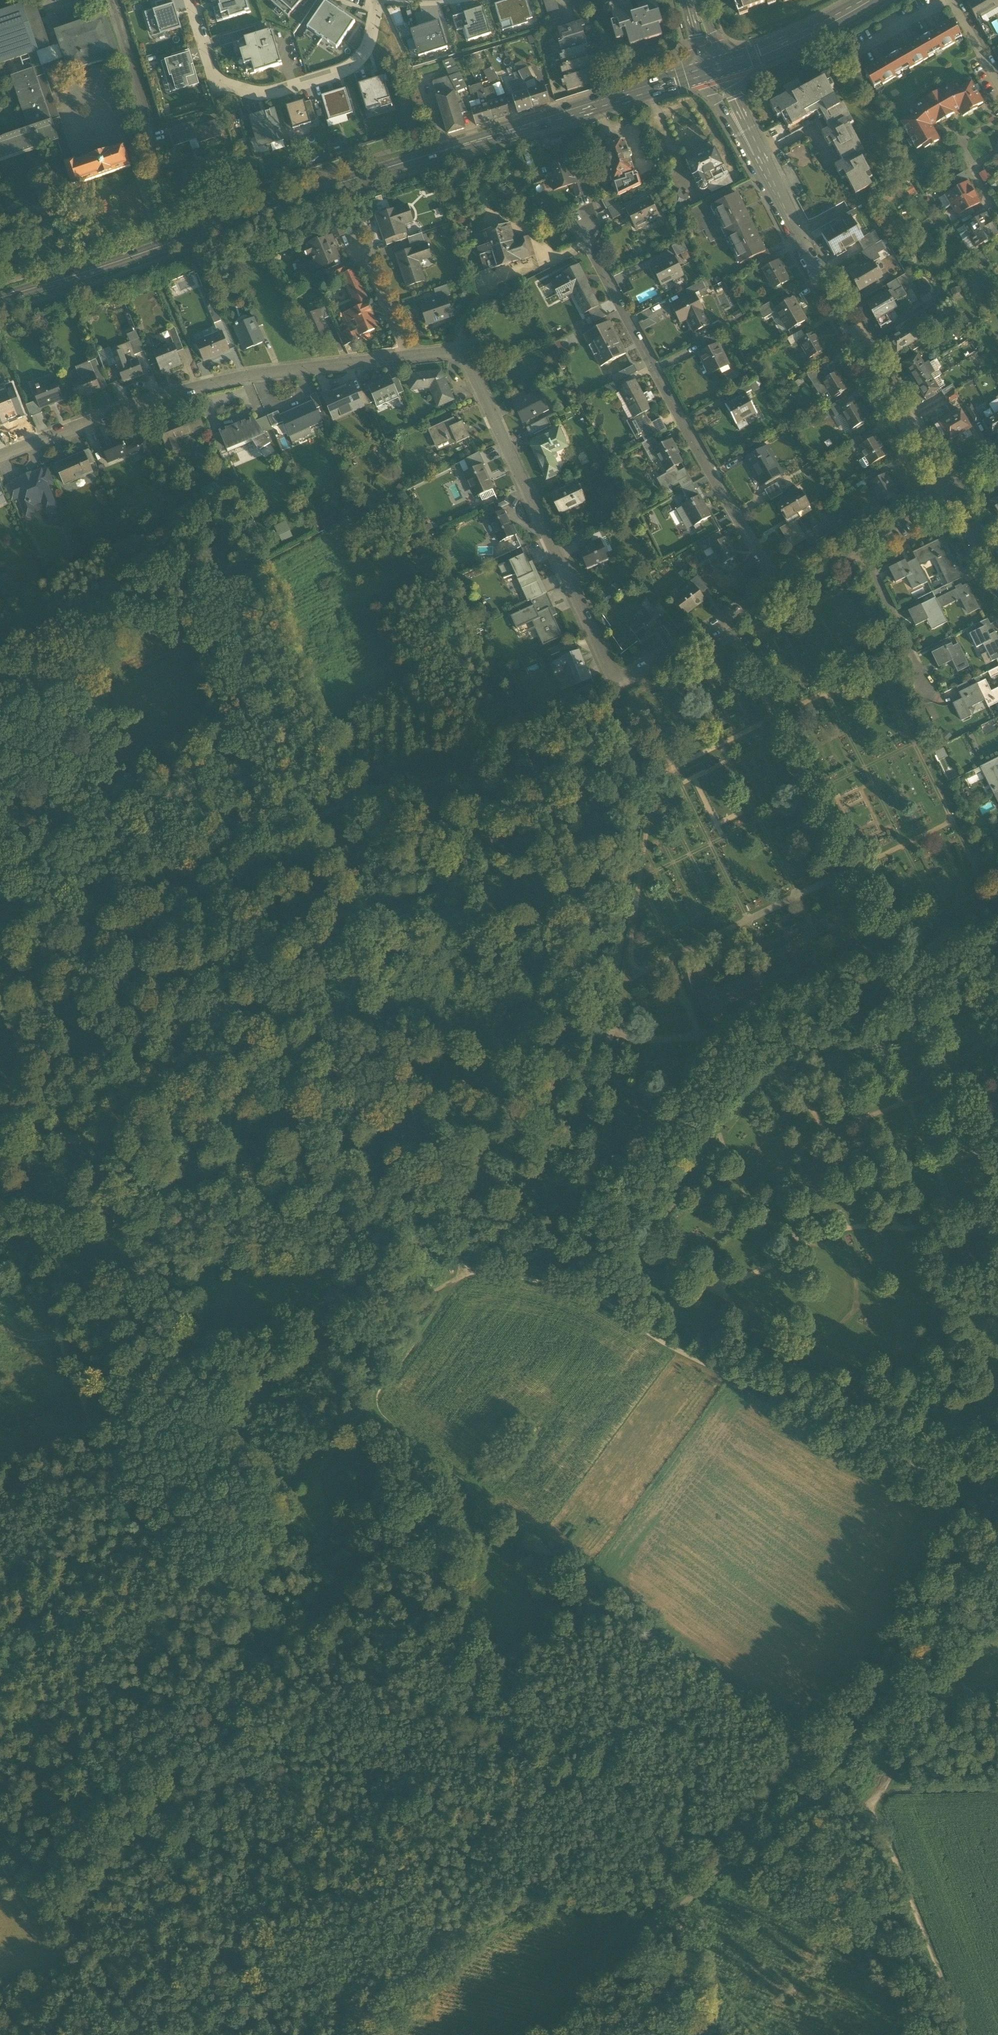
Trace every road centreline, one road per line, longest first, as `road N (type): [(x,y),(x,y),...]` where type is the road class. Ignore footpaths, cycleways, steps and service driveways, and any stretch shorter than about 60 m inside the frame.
road 1 (track): [(111,1454),(157,1545),(275,1630),(384,1688),(533,1752),(611,1773),(694,1897)]
road 2 (secondary): [(716,66),(0,298)]
road 3 (residential): [(552,2034),(764,1832),(816,1770),(997,1498)]
road 4 (residential): [(782,590),(617,687),(466,353),(414,357)]
road 5 (residential): [(716,66),(829,296),(949,492)]
road 6 (track): [(997,1474),(945,1477),(662,1341),(610,1301)]
road 7 (residential): [(414,357),(144,400),(0,457)]
road 8 (residential): [(782,590),(575,224)]
road 9 (residential): [(193,0),(213,71),(229,85),(271,92),(332,75),(361,56),(376,0)]
road 10 (track): [(816,1770),(802,1739),(596,1587)]
road 11 (track): [(963,2034),(871,1795)]
road 12 (track): [(82,1393),(61,1335),(53,1195),(29,1161)]
road 13 (track): [(0,1866),(123,2034)]
road 14 (track): [(476,1260),(362,1415)]
road 15 (secondary): [(867,0),(716,66)]
road 16 (residential): [(861,543),(928,687)]
road 17 (track): [(610,1301),(476,1260)]
road 18 (unclassified): [(111,0),(149,127)]
road 19 (track): [(0,989),(16,1061),(15,1117)]
road 20 (residential): [(414,357),(363,239)]

